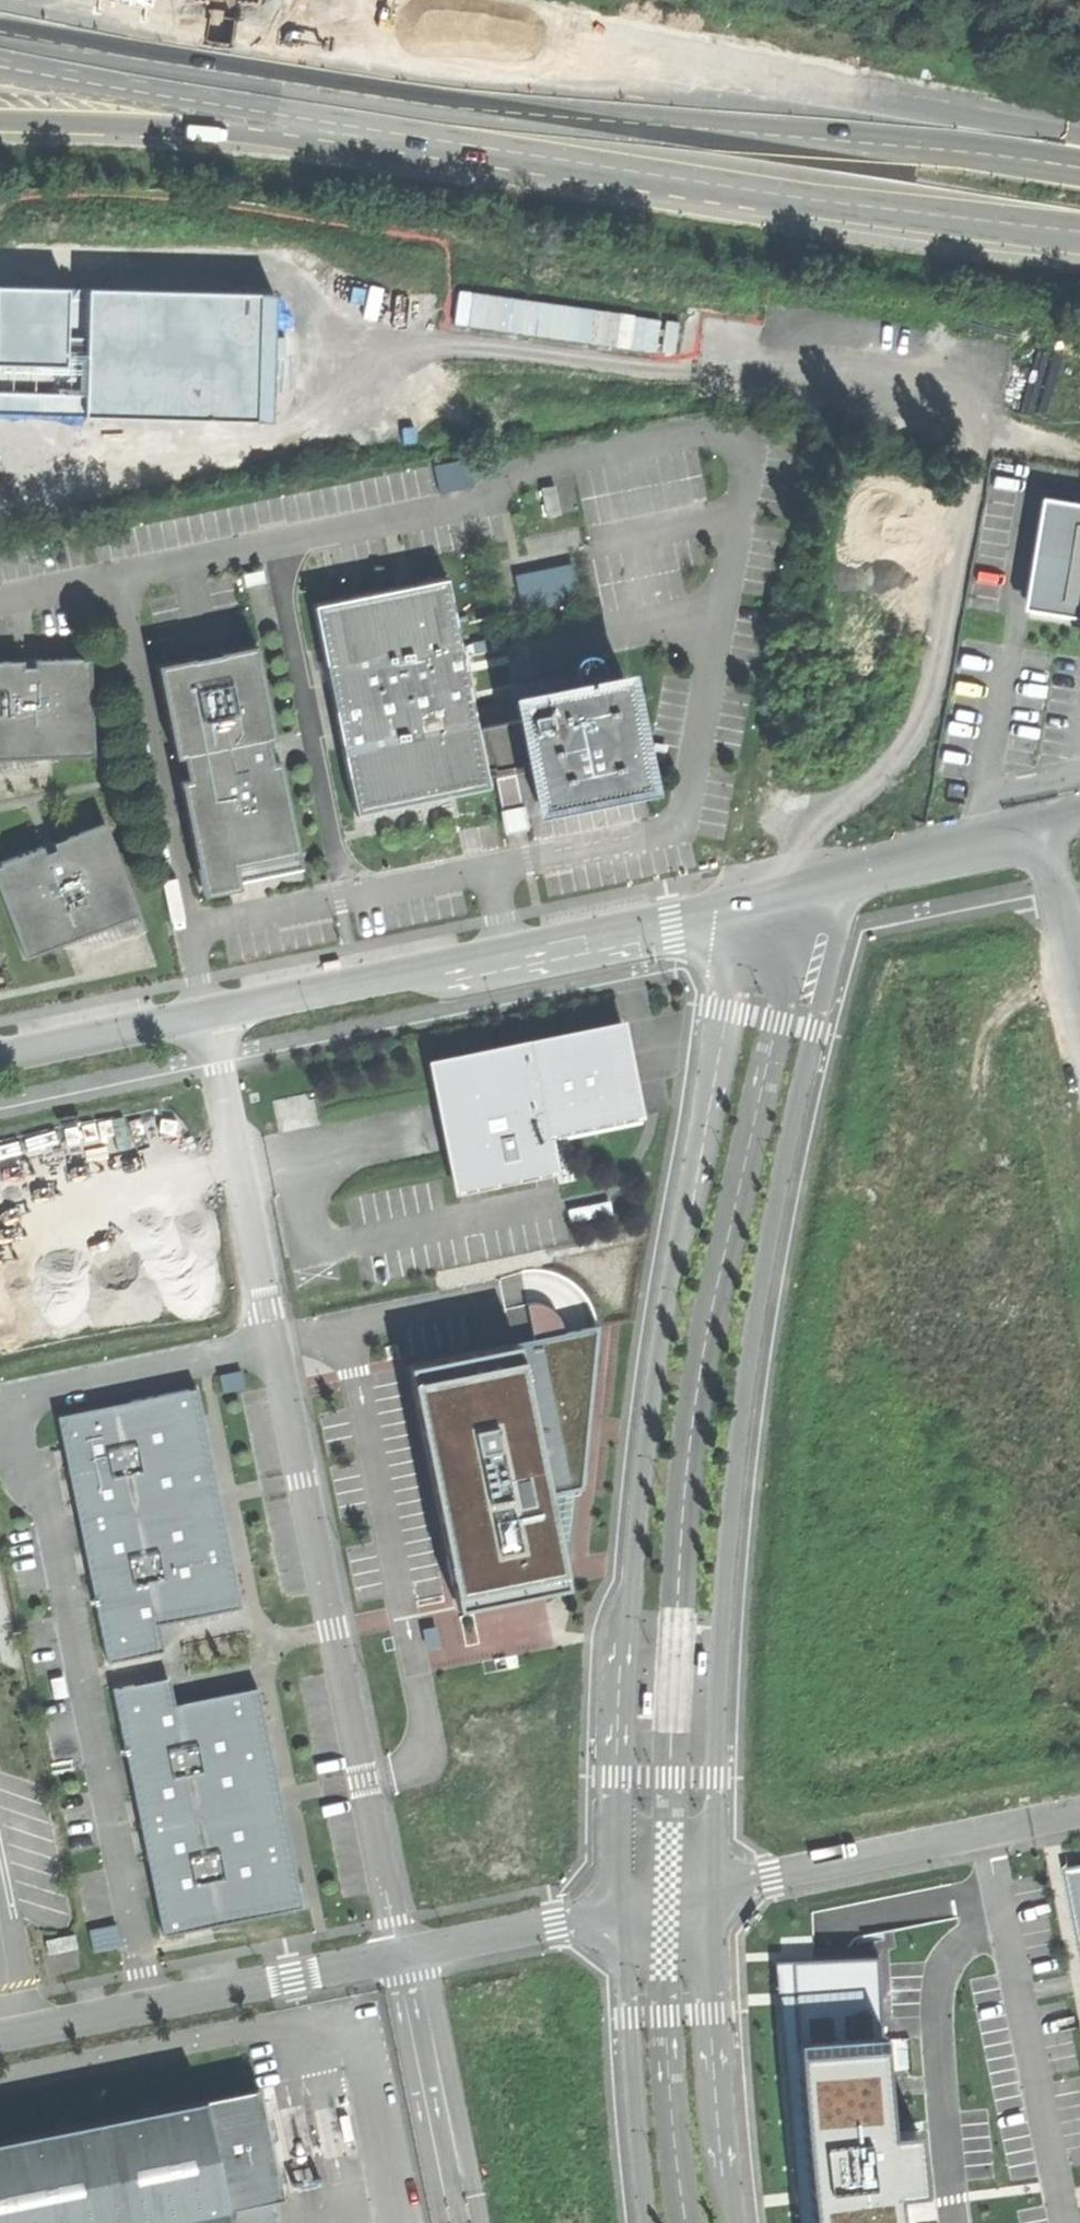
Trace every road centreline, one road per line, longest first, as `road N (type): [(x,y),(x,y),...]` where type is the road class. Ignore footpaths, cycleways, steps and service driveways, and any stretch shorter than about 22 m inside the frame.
road 1 (trunk): [(0,56),(1079,229)]
road 2 (trunk): [(0,122),(370,147),(1079,230)]
road 3 (unclassified): [(710,1894),(727,1539),(744,1393),(766,1251),(834,936),(829,879)]
road 4 (unclassified): [(748,901),(656,1368),(633,1598),(618,1647),(620,1910)]
road 5 (trunk): [(1034,149),(37,0)]
road 6 (unclassified): [(207,1013),(397,1955)]
road 7 (trunk): [(1034,149),(404,0)]
road 8 (unclassified): [(748,901),(207,1013)]
road 9 (residential): [(0,2036),(397,1955)]
road 10 (unclassified): [(710,1894),(1079,1816)]
road 11 (unclassified): [(736,2222),(720,2155),(710,1894)]
road 12 (unclassified): [(620,1910),(648,2222)]
road 13 (residential): [(397,1955),(620,1910)]
road 14 (unclassified): [(1044,825),(829,879)]
road 15 (unclassified): [(207,1013),(0,1053)]
road 16 (unclassified): [(1044,825),(1079,1002)]

